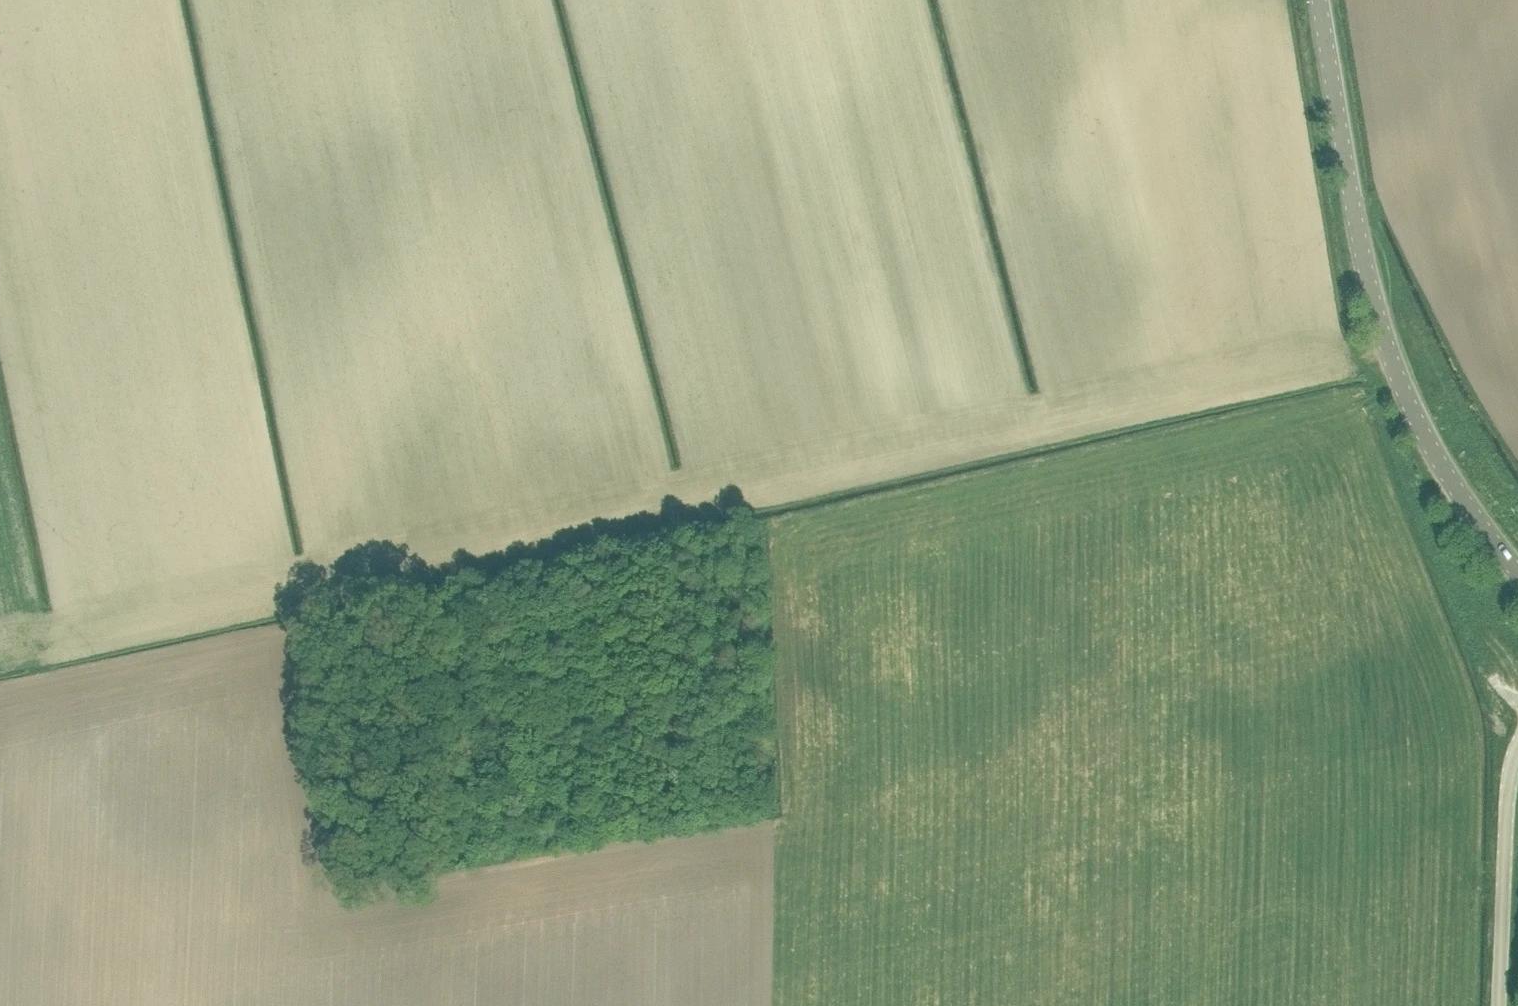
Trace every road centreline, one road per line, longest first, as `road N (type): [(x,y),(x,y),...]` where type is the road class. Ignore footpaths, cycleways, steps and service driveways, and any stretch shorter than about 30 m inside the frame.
road 1 (tertiary): [(1517,557),(1424,433),(1385,340),(1320,0)]
road 2 (unclassified): [(1517,747),(1509,778),(1499,1005)]

